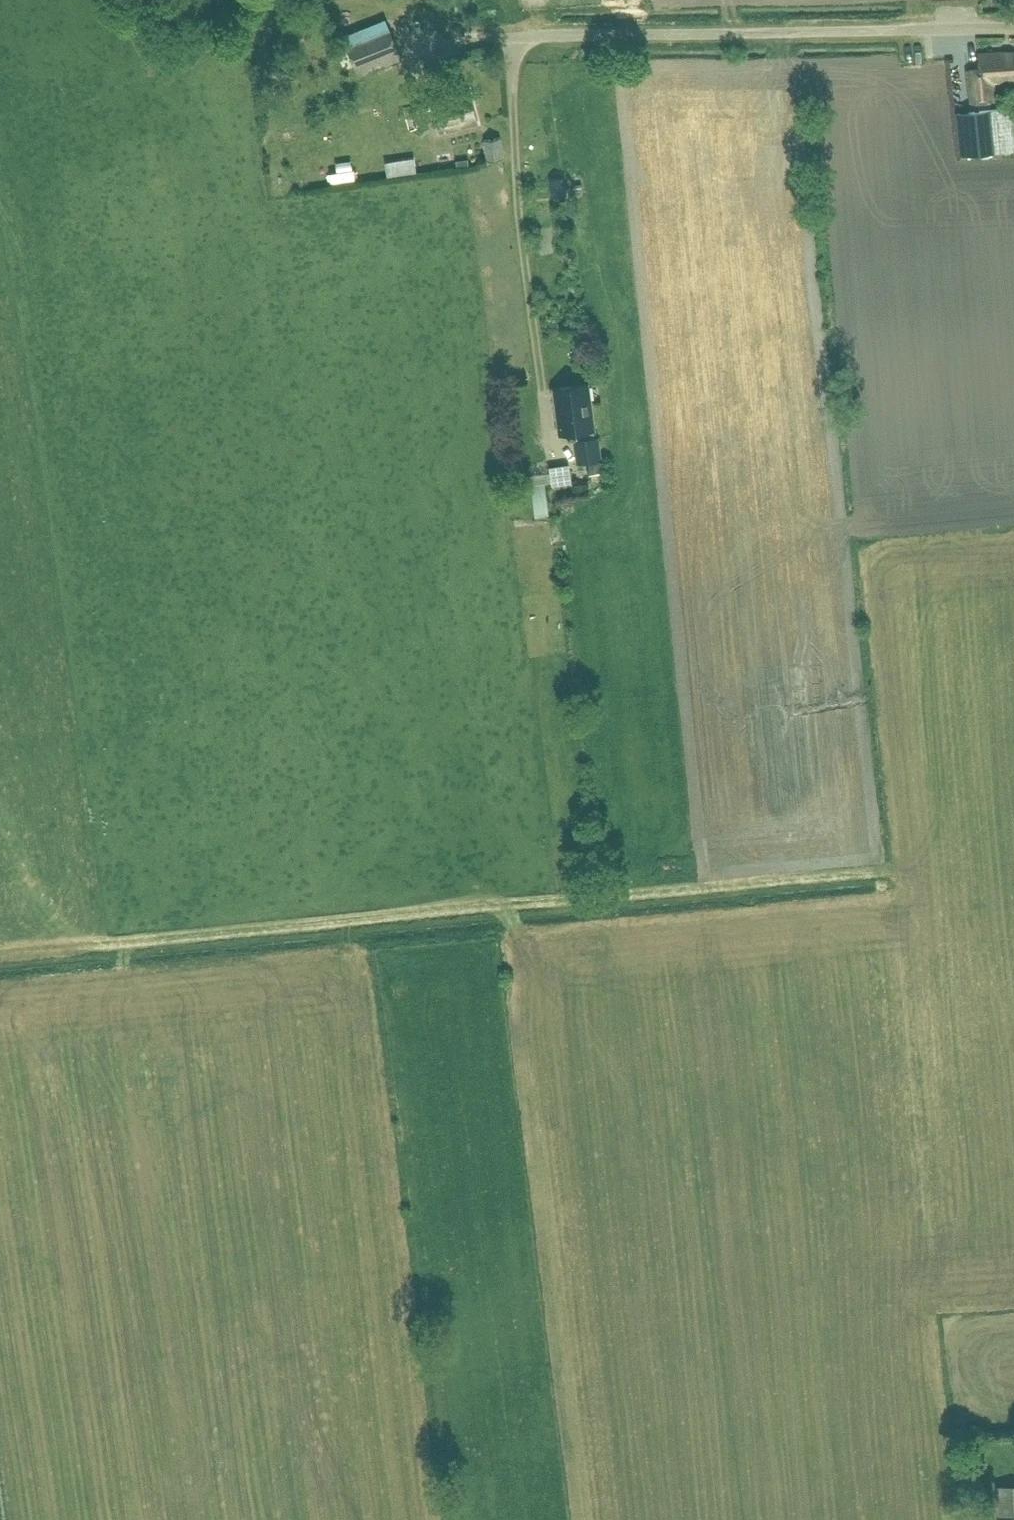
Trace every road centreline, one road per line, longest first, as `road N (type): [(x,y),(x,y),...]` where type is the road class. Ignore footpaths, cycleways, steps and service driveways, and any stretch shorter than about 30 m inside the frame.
road 1 (unclassified): [(1013,29),(501,42)]

